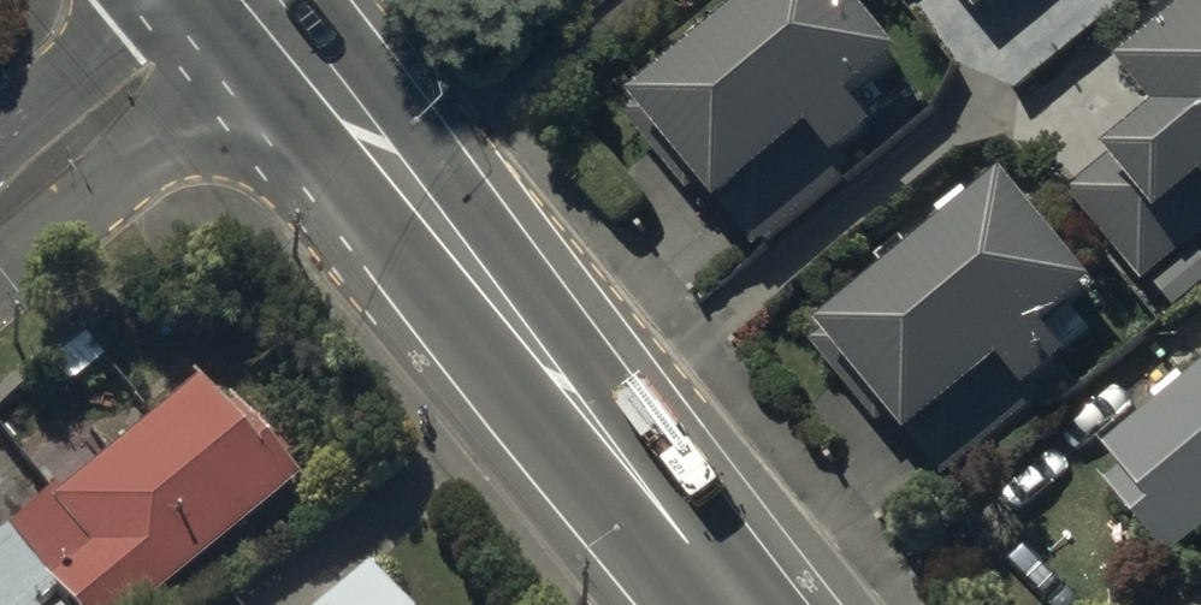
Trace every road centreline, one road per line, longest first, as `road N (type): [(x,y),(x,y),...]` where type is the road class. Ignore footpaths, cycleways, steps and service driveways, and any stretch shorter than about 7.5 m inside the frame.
road 1 (secondary): [(741,604),(256,0)]
road 2 (unclassified): [(249,0),(0,204)]

